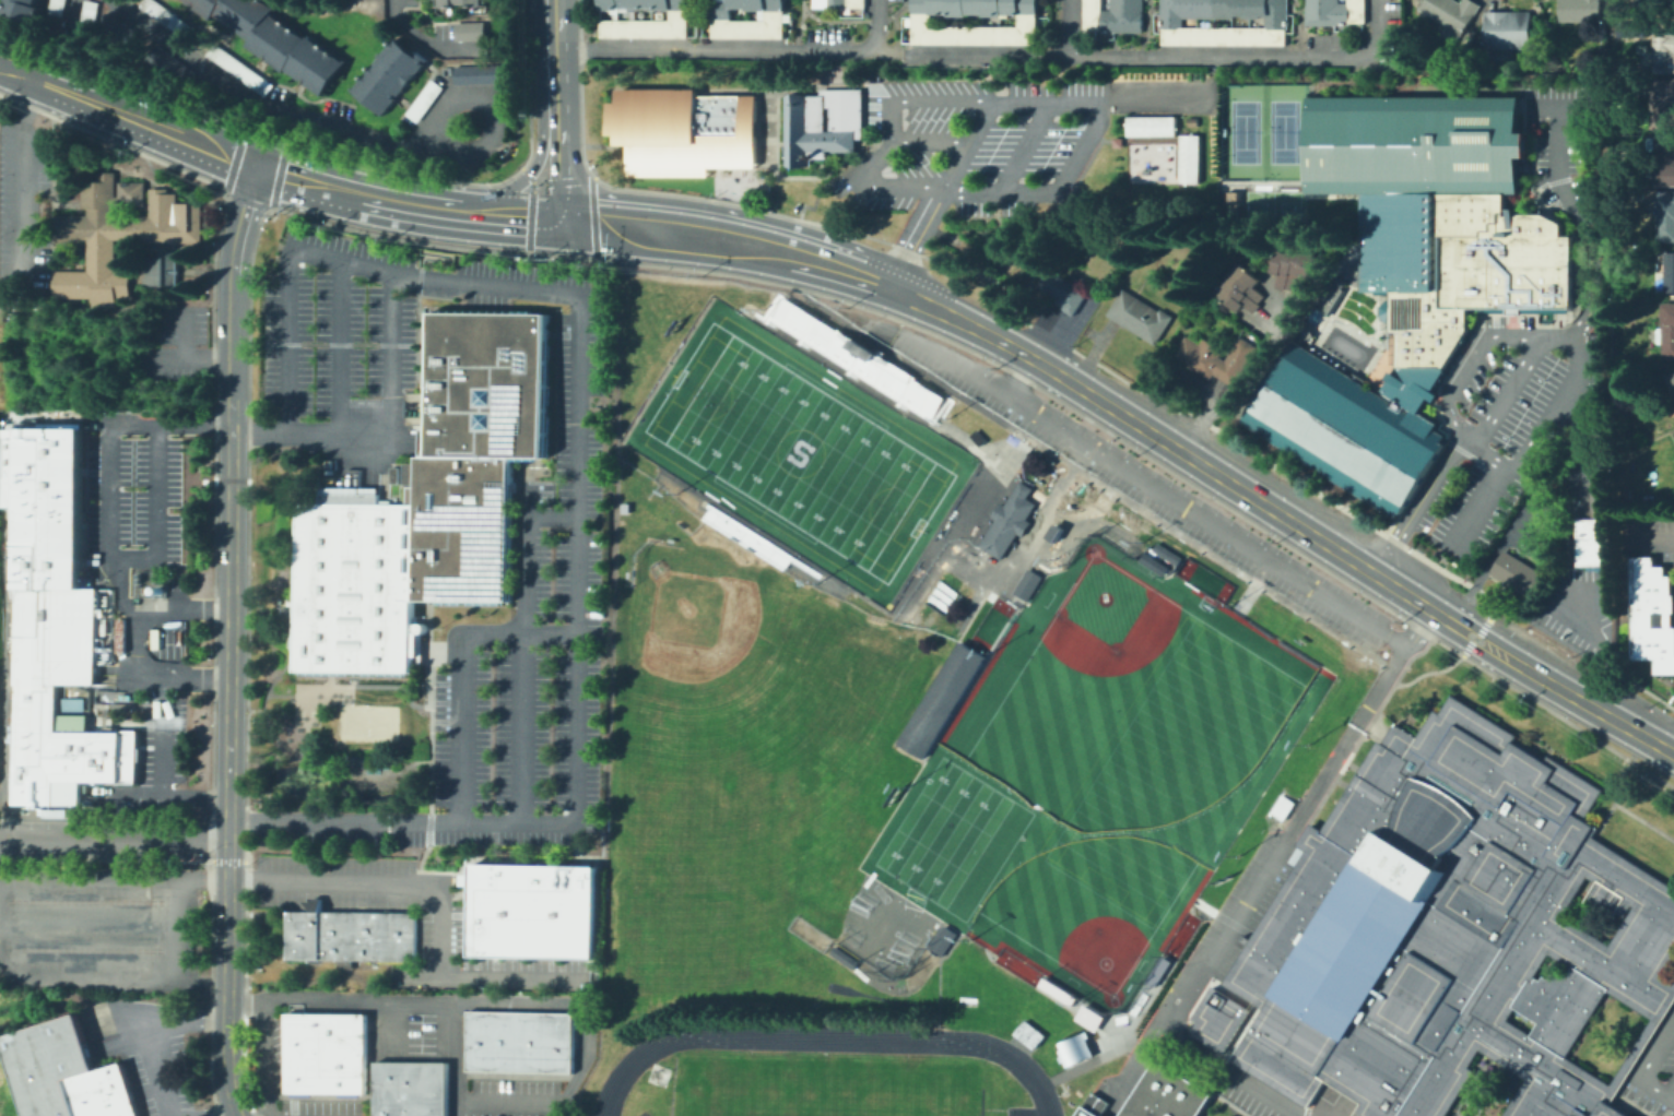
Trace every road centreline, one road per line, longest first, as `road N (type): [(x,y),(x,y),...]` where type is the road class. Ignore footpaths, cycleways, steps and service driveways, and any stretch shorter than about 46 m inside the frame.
road 1 (tertiary): [(237,1115),(227,1068),(233,311),(234,263),(255,169)]
road 2 (secondary): [(1453,625),(1122,414)]
road 3 (secondary): [(797,254),(558,223)]
road 4 (secondary): [(1673,754),(1501,654)]
road 5 (secondary): [(556,83),(534,168),(459,216)]
road 6 (secondary): [(255,169),(95,103)]
road 7 (secondary): [(1122,414),(985,331)]
road 8 (secondary): [(556,83),(558,223)]

